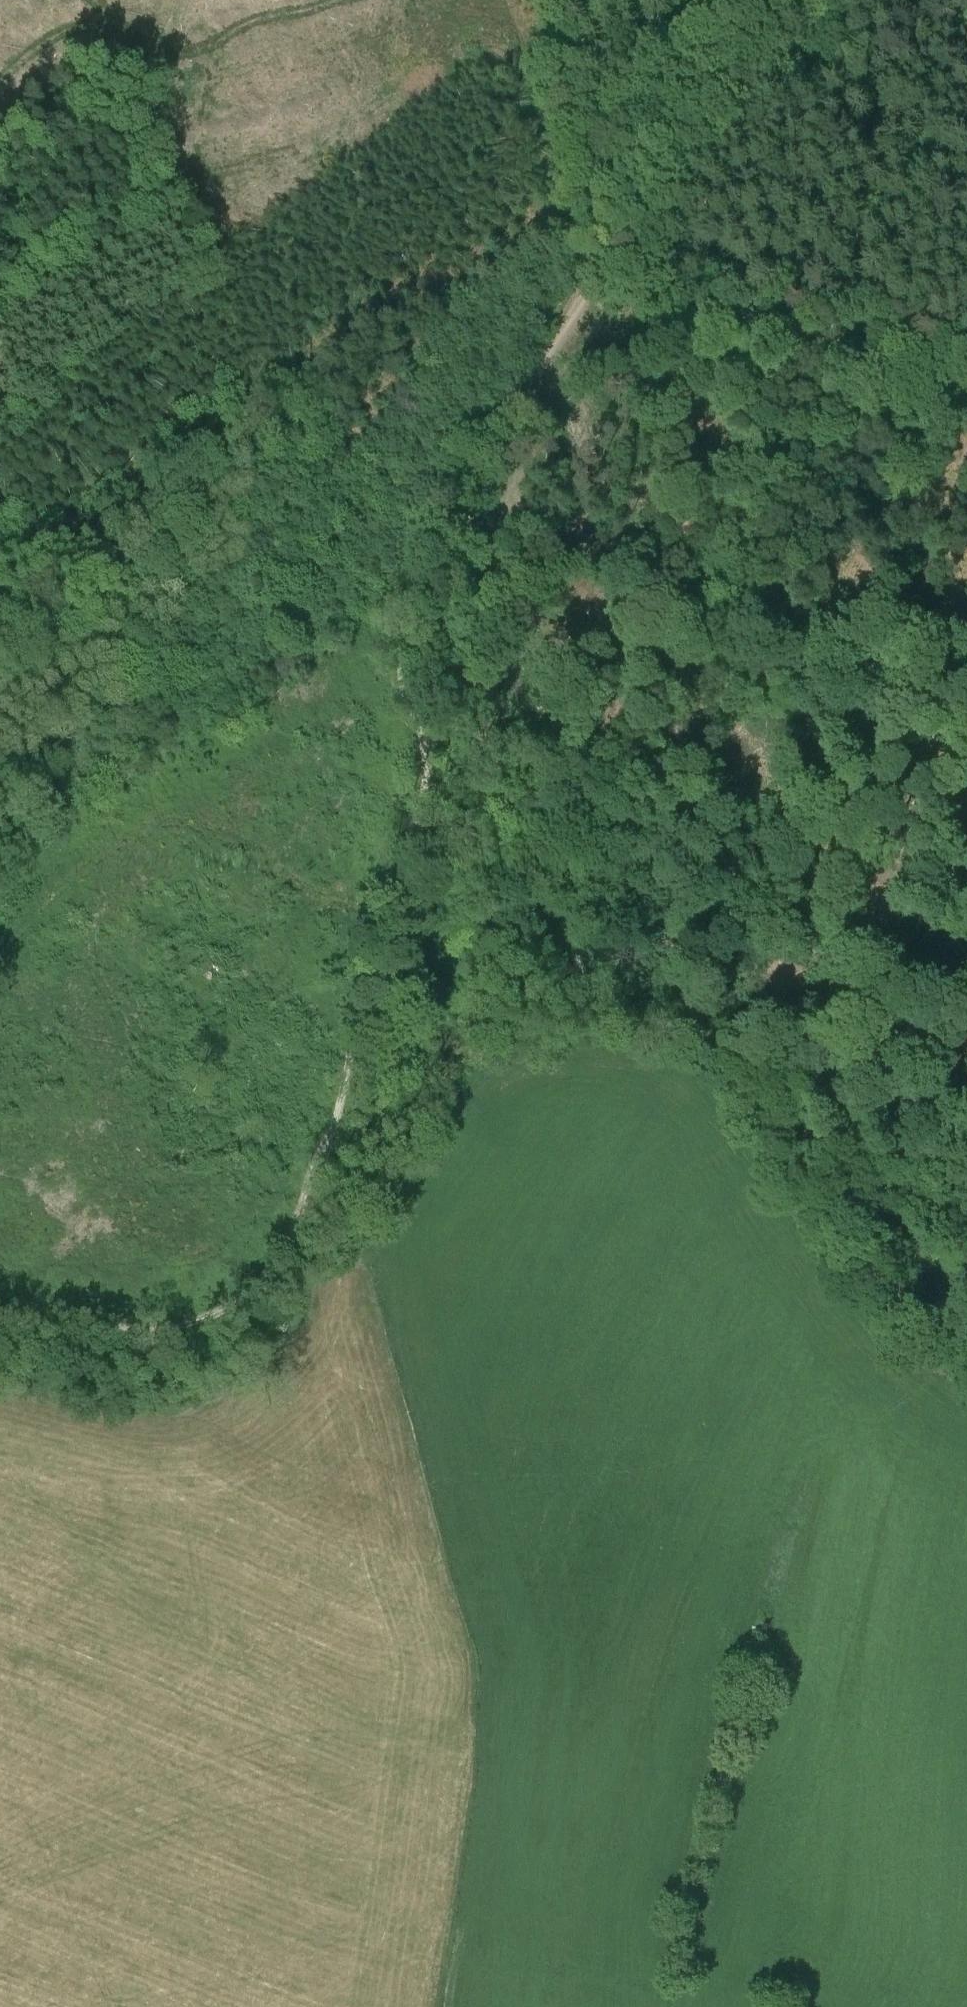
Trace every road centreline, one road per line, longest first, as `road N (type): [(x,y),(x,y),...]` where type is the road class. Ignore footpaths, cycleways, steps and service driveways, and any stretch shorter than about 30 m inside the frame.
road 1 (track): [(0,1317),(181,1320),(222,1304),(299,1214),(342,1117),(422,807),(426,774),(413,663),(420,636),(570,318),(766,0)]
road 2 (track): [(504,447),(527,497),(595,553),(735,628),(966,709)]

